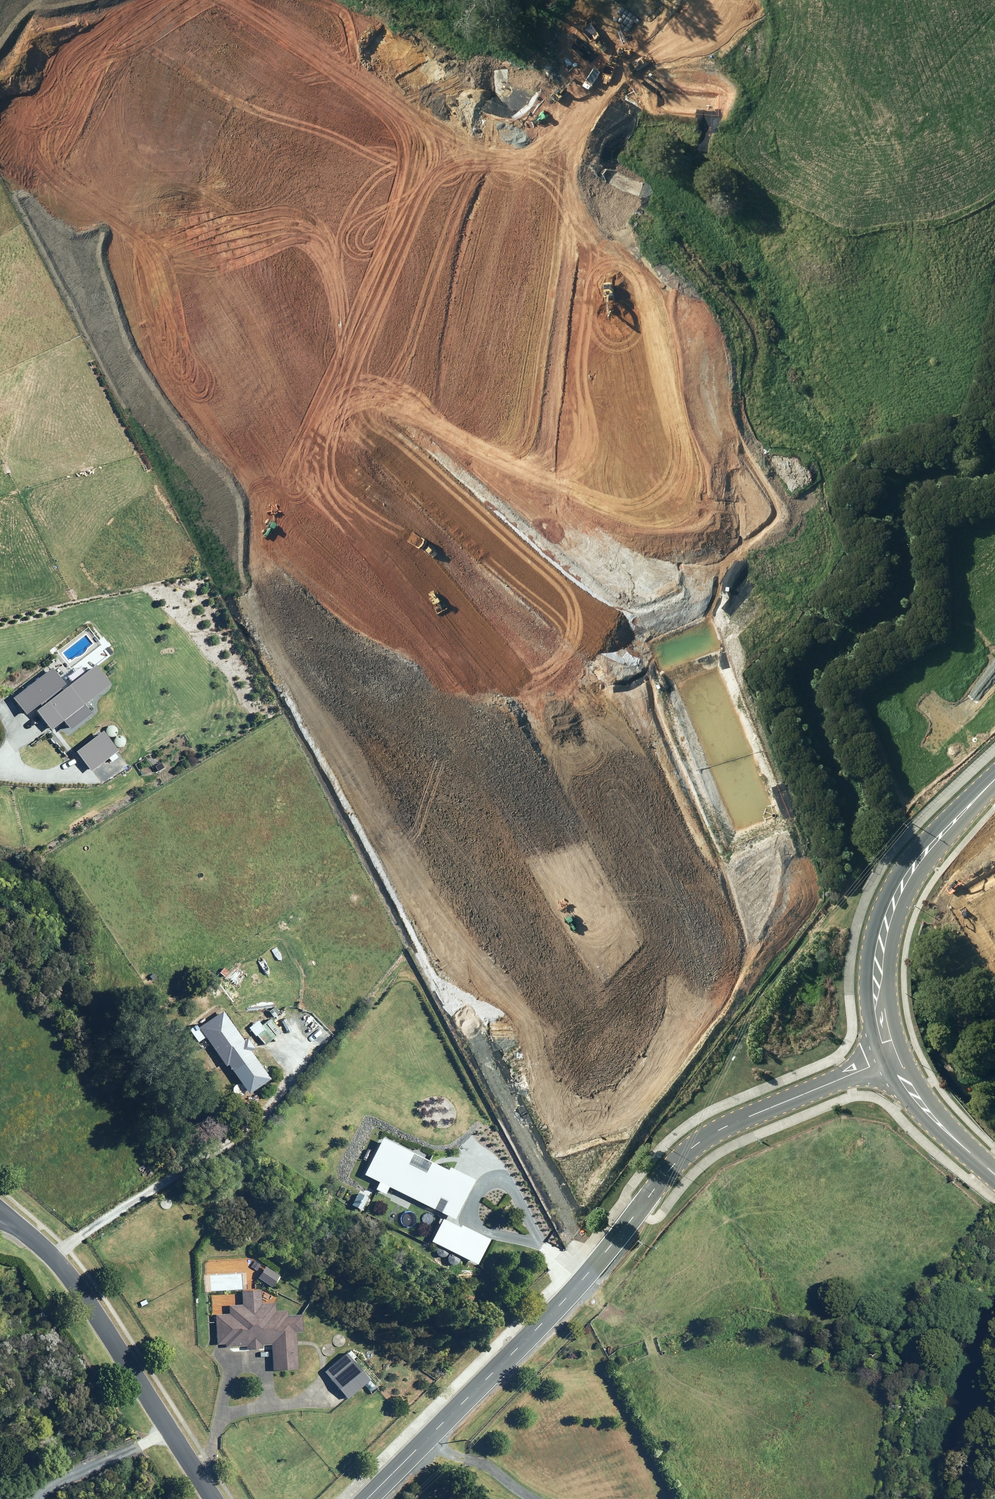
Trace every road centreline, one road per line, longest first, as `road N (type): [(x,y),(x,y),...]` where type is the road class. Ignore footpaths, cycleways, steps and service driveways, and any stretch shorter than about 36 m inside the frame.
road 1 (secondary): [(816,989),(745,950),(668,889),(600,805),(547,713),(468,448),(463,332),(479,241),(515,142),(573,52),(641,0)]
road 2 (secondary): [(711,0),(601,77),(542,190),(510,288),(501,379),(510,474),(567,692),(629,799),(699,882),(816,989)]
road 3 (unknown): [(658,1064),(611,1030),(524,938),(435,772),(353,578),(345,360),(369,193),(414,36)]
road 4 (residential): [(366,1498),(587,1275),(687,1151)]
road 5 (unknown): [(671,223),(636,348),(639,446),(659,528),(727,648)]
road 6 (unknown): [(353,578),(778,453)]
road 7 (residential): [(217,1498),(80,1288),(0,1213)]
road 8 (residential): [(687,1151),(736,1121),(892,1057)]
road 9 (residential): [(687,1151),(816,989)]
road 10 (tertiary): [(908,877),(885,929),(878,972),(892,1057)]
road 11 (tertiary): [(892,1057),(949,1136),(994,1175)]
road 12 (tertiary): [(816,989),(908,877)]
road 13 (tertiary): [(908,877),(994,781)]

